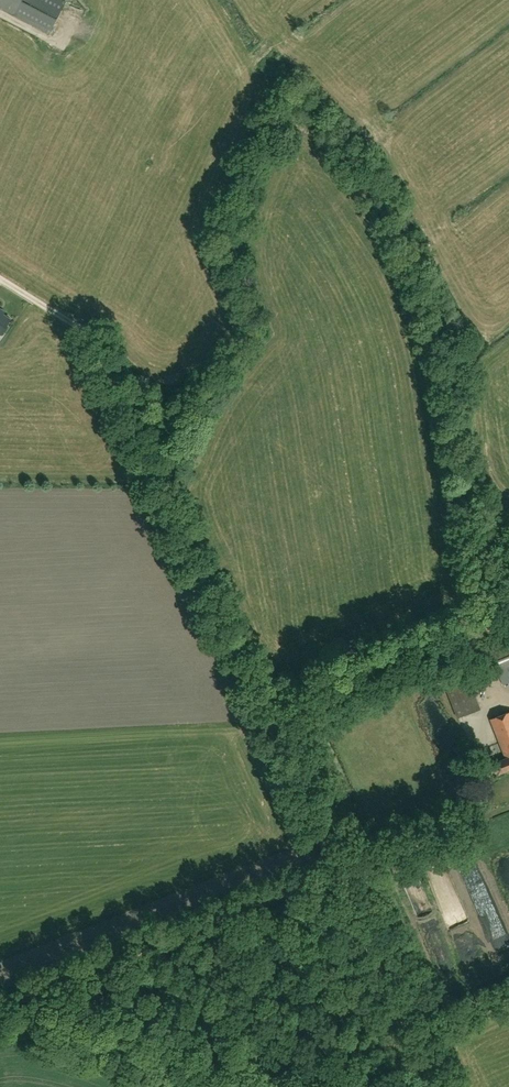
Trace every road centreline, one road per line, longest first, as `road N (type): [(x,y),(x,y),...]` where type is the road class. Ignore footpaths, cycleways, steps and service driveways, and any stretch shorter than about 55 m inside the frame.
road 1 (track): [(340,873),(83,333),(0,278)]
road 2 (track): [(340,873),(0,1004)]
road 3 (track): [(13,999),(234,1086)]
road 4 (track): [(435,1086),(340,873)]

